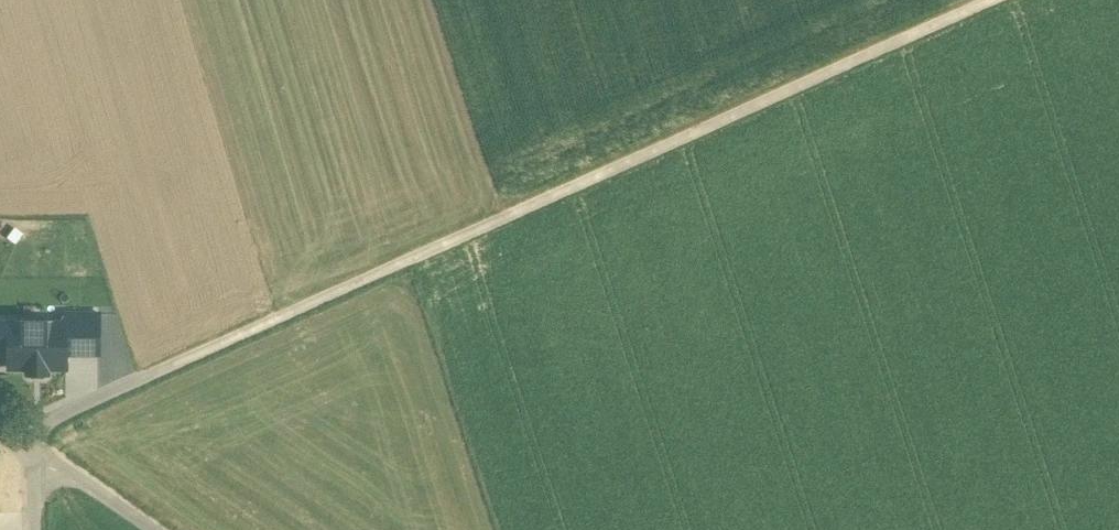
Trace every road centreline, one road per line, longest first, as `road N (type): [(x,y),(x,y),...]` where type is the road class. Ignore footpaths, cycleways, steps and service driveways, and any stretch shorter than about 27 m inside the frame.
road 1 (track): [(19,434),(995,0)]
road 2 (track): [(36,459),(148,529)]
road 3 (track): [(0,431),(19,434),(36,459),(36,529)]

